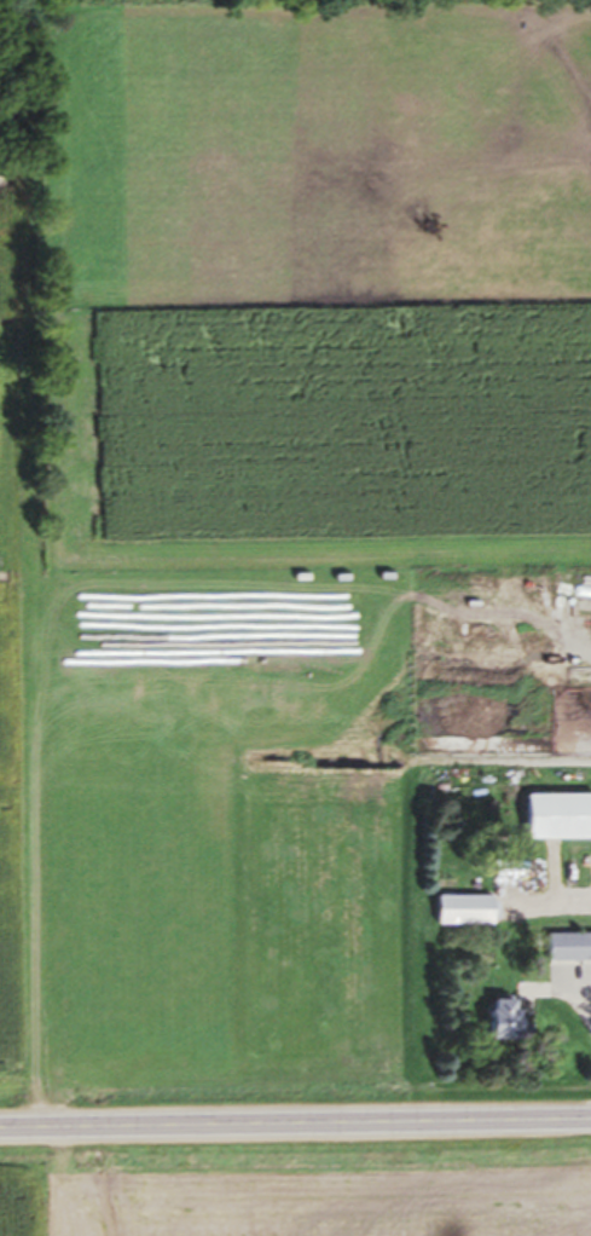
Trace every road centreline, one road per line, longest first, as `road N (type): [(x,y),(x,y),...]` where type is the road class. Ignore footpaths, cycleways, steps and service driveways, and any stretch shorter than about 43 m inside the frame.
road 1 (primary): [(0,1128),(590,1121)]

